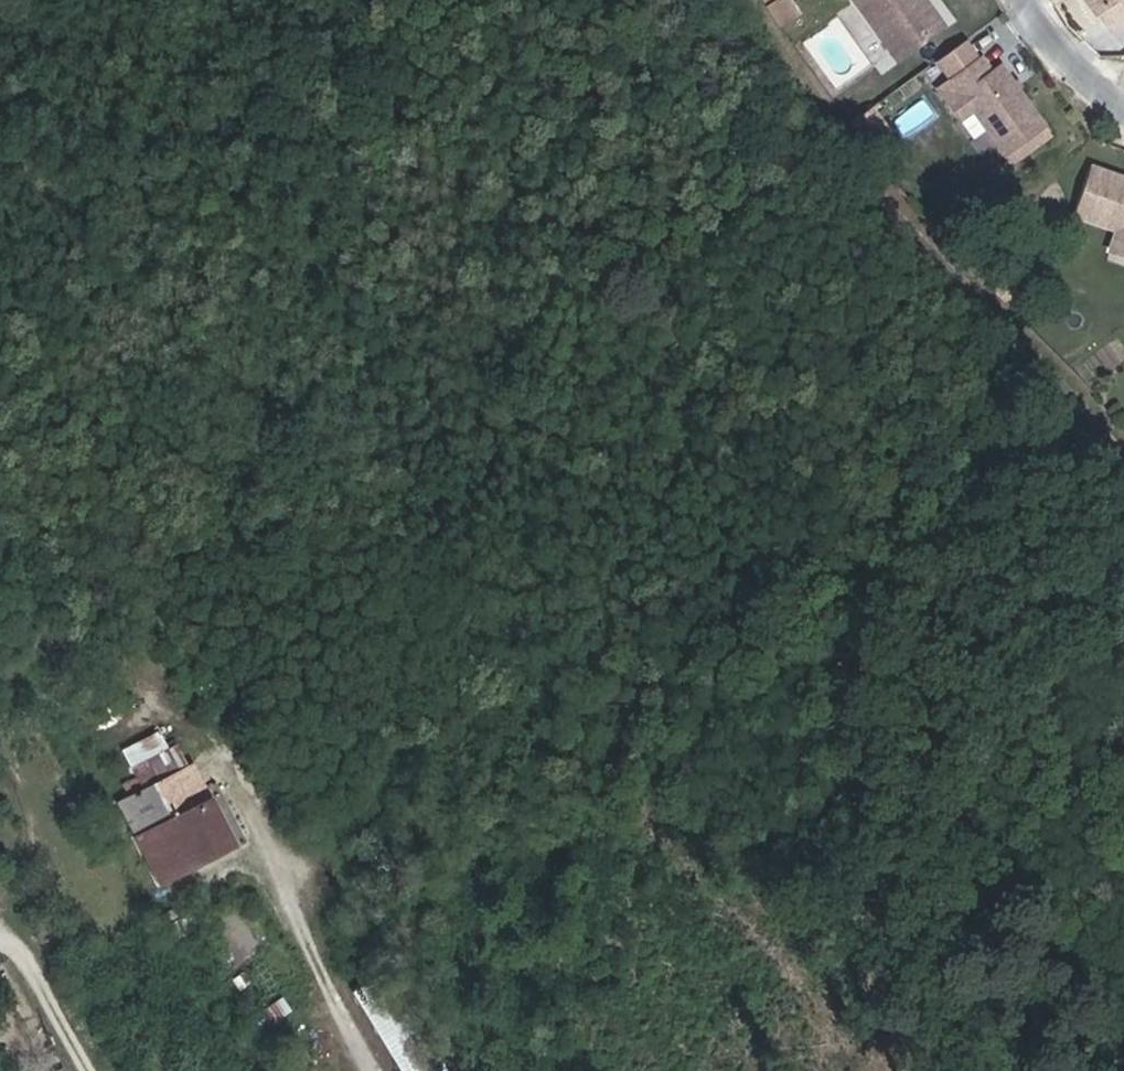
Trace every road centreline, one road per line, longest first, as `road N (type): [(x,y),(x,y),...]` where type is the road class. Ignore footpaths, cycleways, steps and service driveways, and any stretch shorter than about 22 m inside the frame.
road 1 (track): [(761,0),(929,250),(1123,473)]
road 2 (residential): [(1123,109),(1076,69),(1025,0)]

